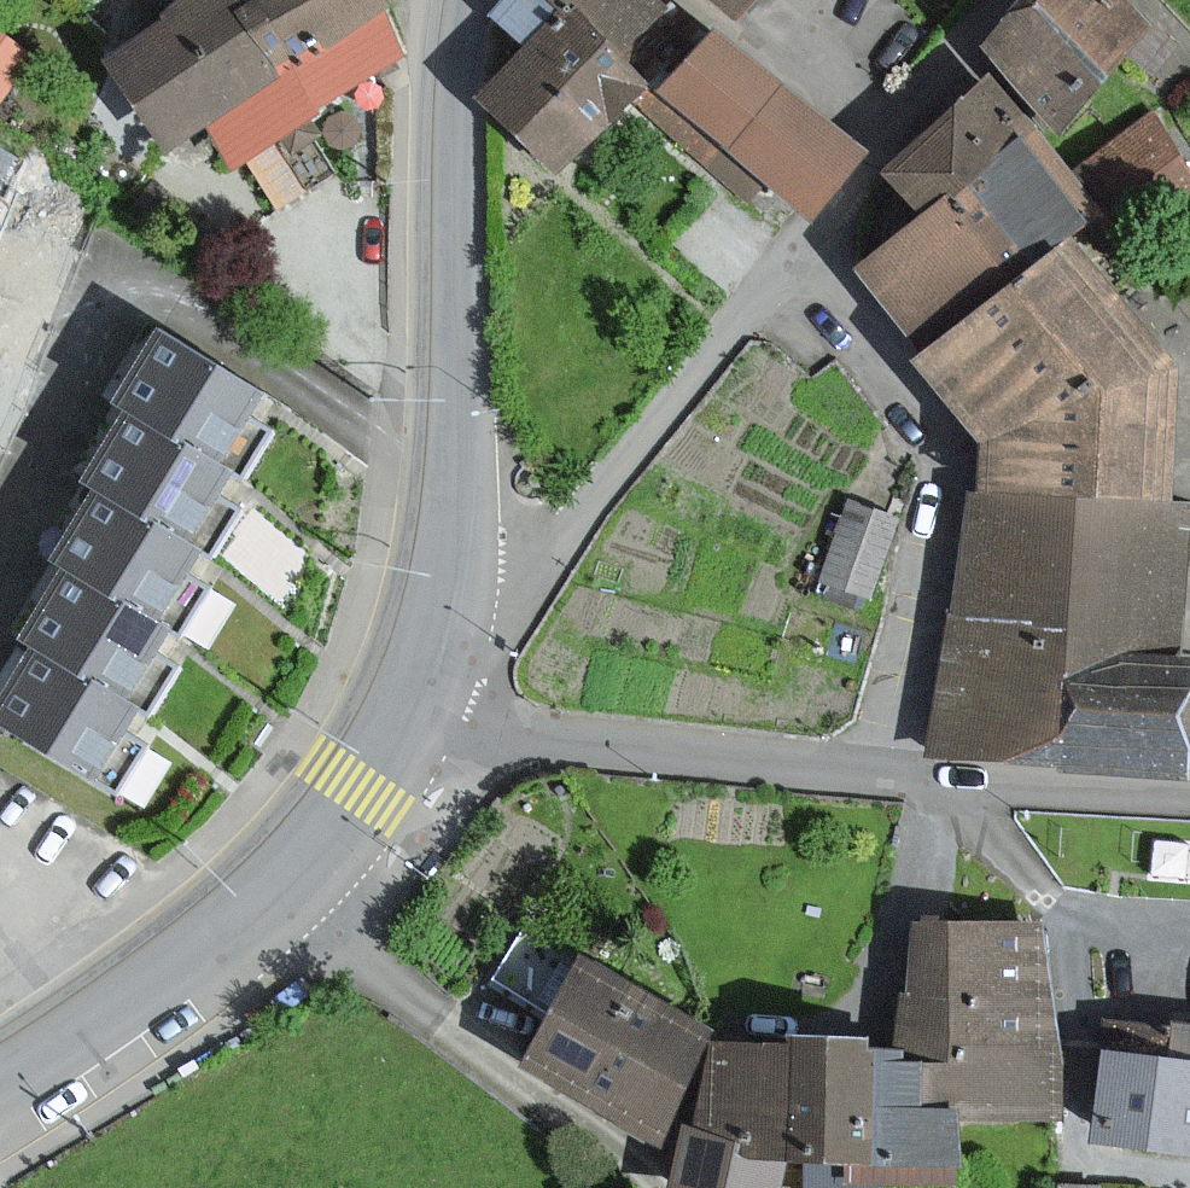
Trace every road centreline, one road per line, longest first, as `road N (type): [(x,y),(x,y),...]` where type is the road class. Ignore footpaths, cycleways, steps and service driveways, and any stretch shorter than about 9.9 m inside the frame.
road 1 (residential): [(461,450),(365,421),(159,292),(123,285),(102,294),(78,326),(0,538)]
road 2 (secondary): [(414,707),(365,791),(257,908),(0,1089)]
road 3 (residential): [(890,769),(942,476),(907,382),(802,259)]
road 4 (residential): [(450,588),(501,584),(549,553),(693,371),(802,259)]
road 5 (residential): [(890,769),(460,729),(414,707)]
road 6 (secondary): [(470,0),(459,108),(461,450)]
road 7 (residential): [(802,259),(1004,0)]
road 8 (residential): [(1189,788),(890,769)]
road 9 (secondary): [(461,450),(450,588)]
road 10 (secondary): [(450,588),(414,707)]

